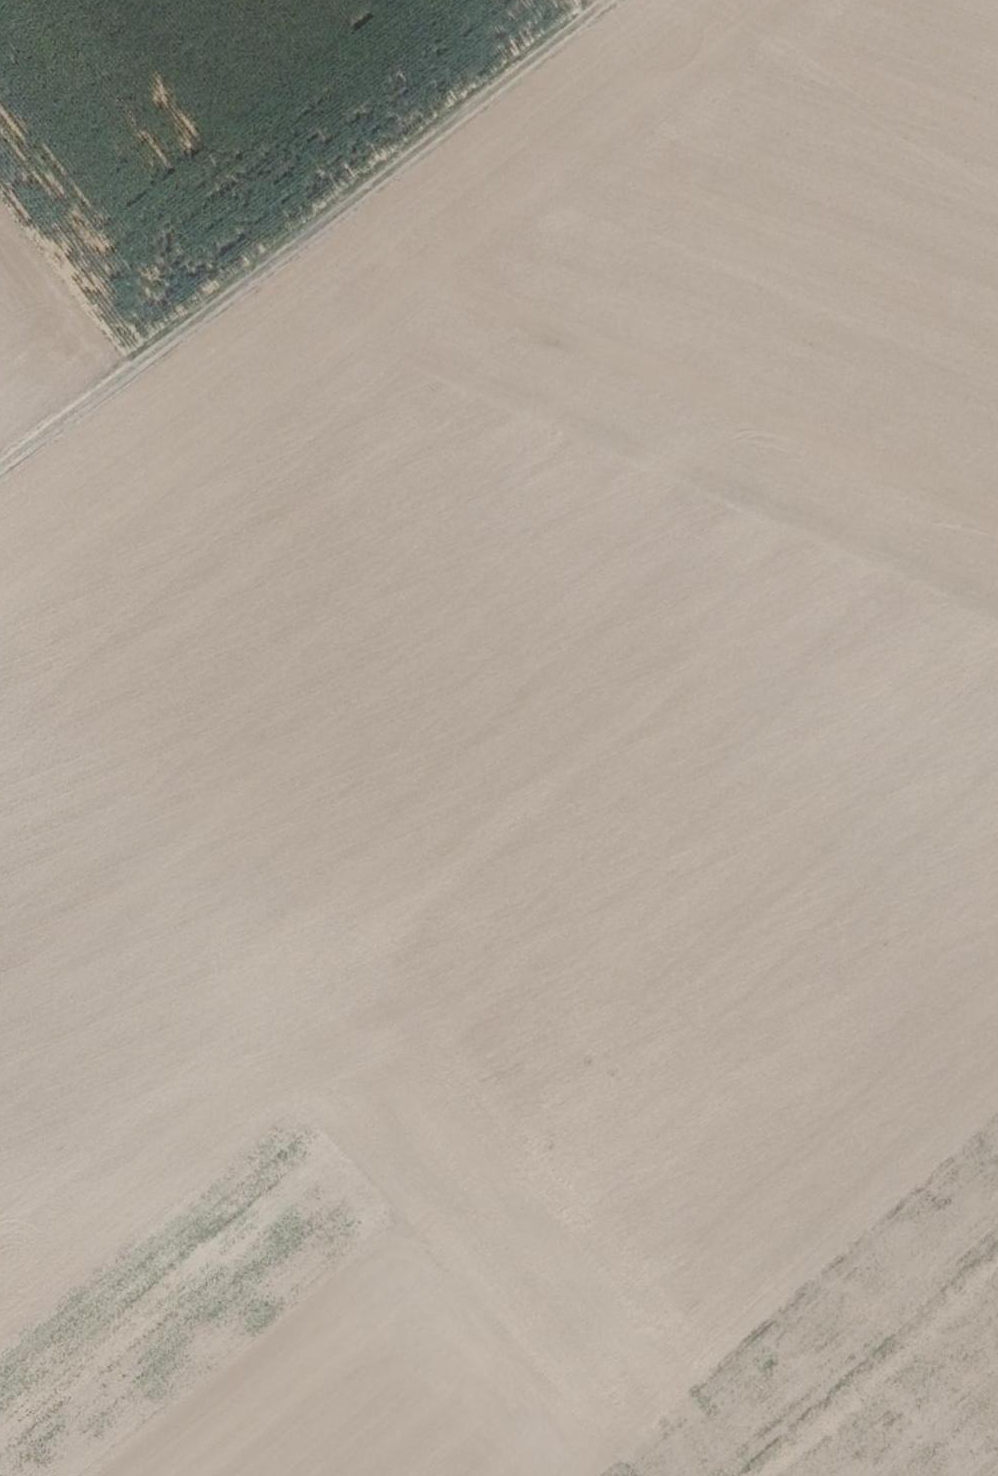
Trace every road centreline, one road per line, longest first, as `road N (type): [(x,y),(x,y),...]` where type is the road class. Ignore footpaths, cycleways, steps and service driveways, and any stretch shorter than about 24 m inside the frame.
road 1 (track): [(608,0),(0,466)]

